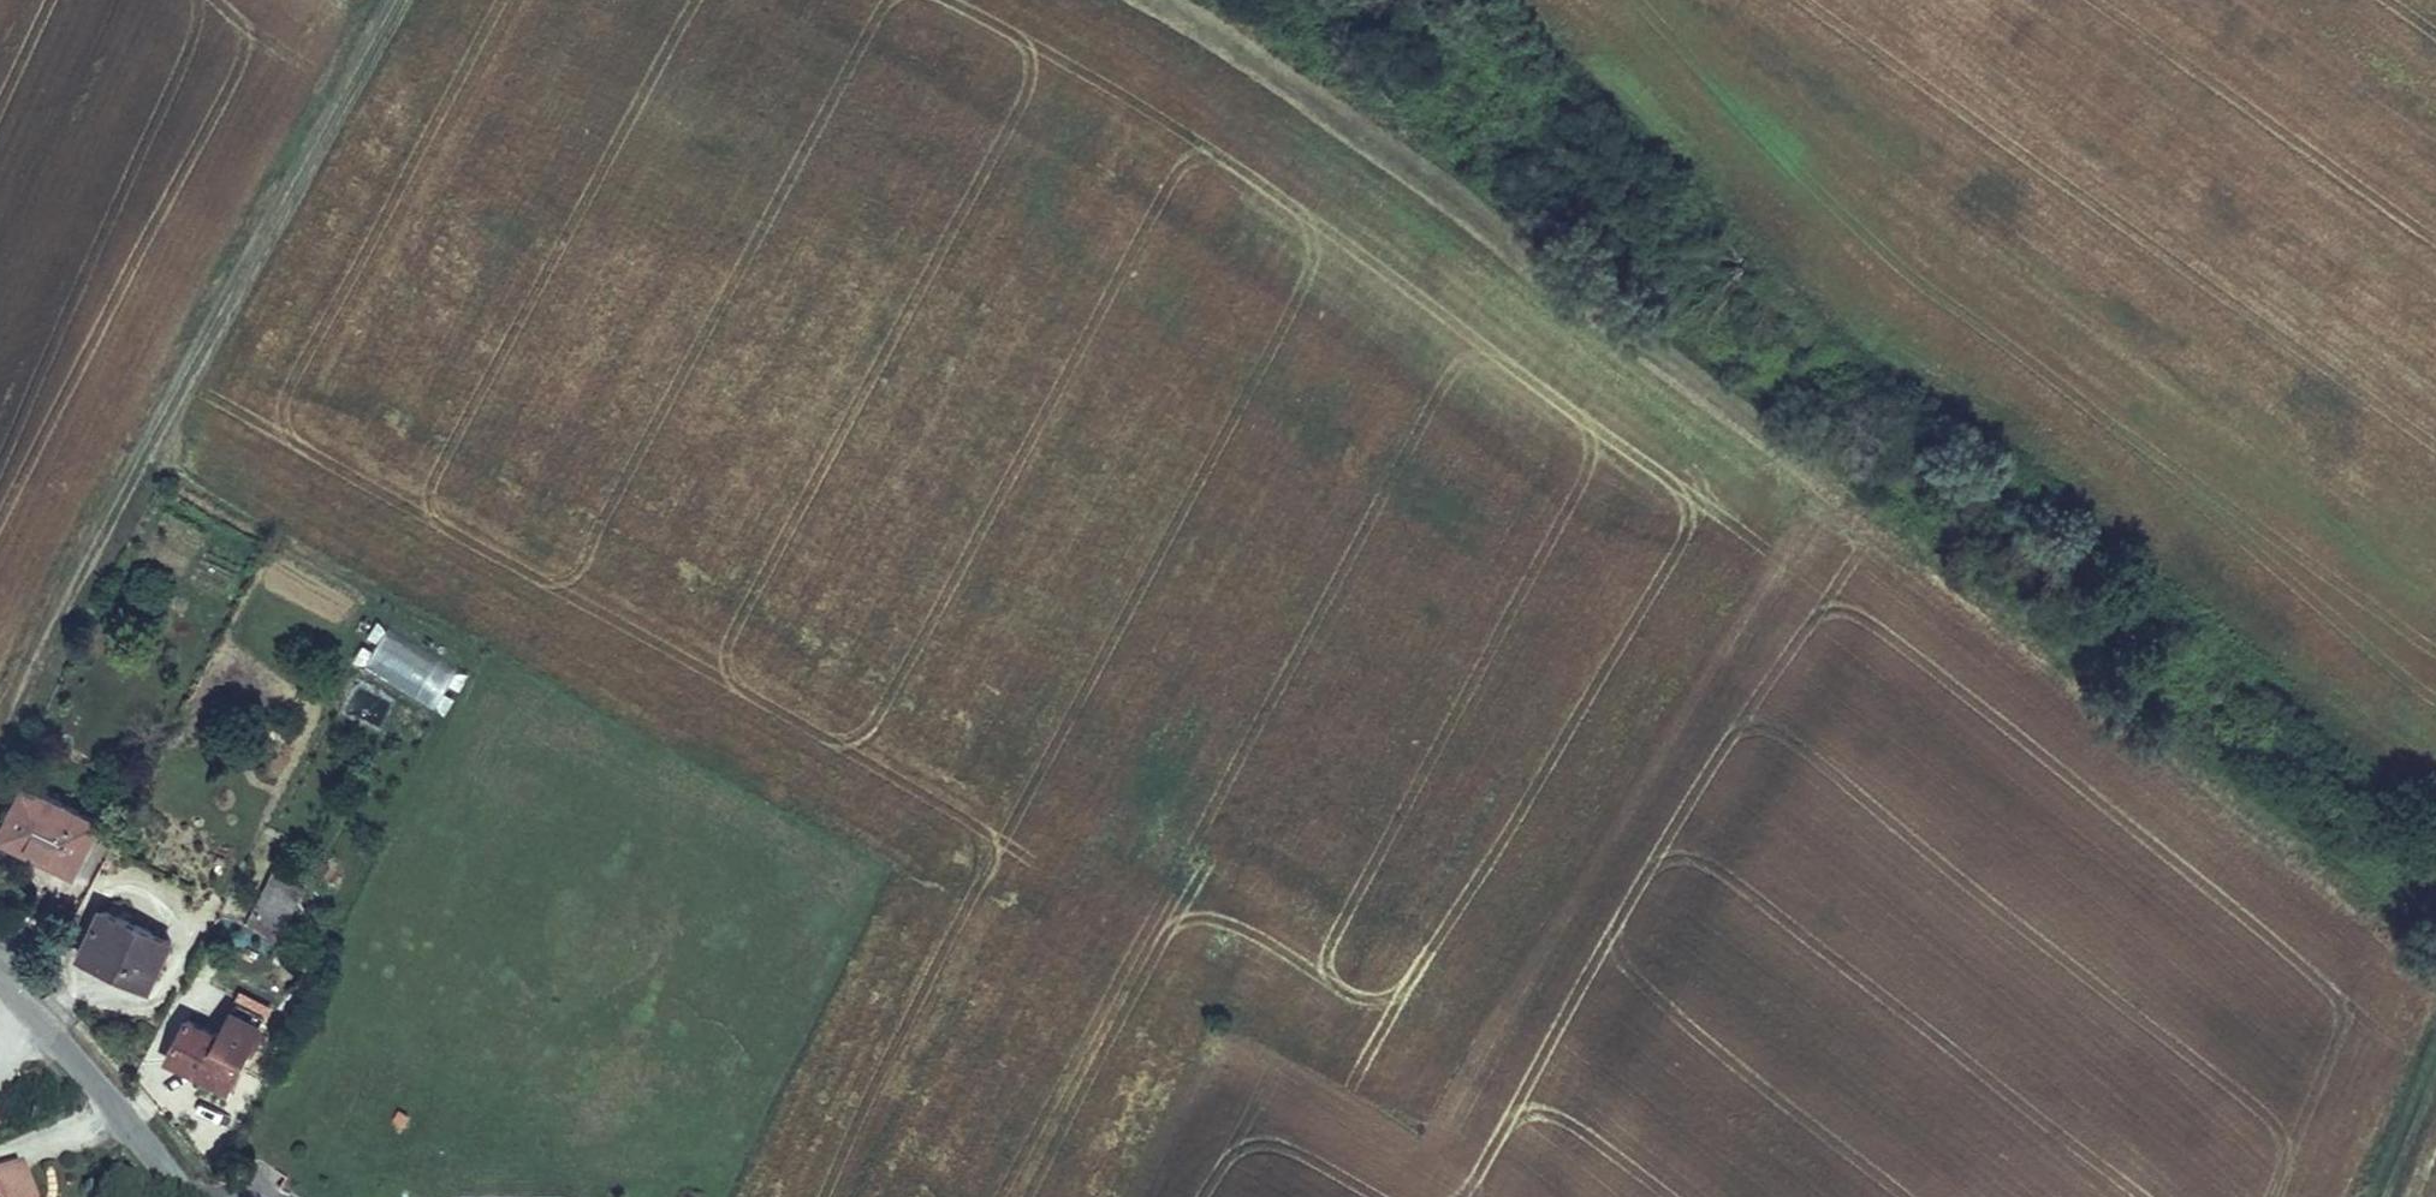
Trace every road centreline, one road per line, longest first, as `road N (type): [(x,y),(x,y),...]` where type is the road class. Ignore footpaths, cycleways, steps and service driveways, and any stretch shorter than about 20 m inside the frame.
road 1 (track): [(398,0),(326,119),(64,617),(0,761)]
road 2 (tertiary): [(194,1196),(0,979)]

